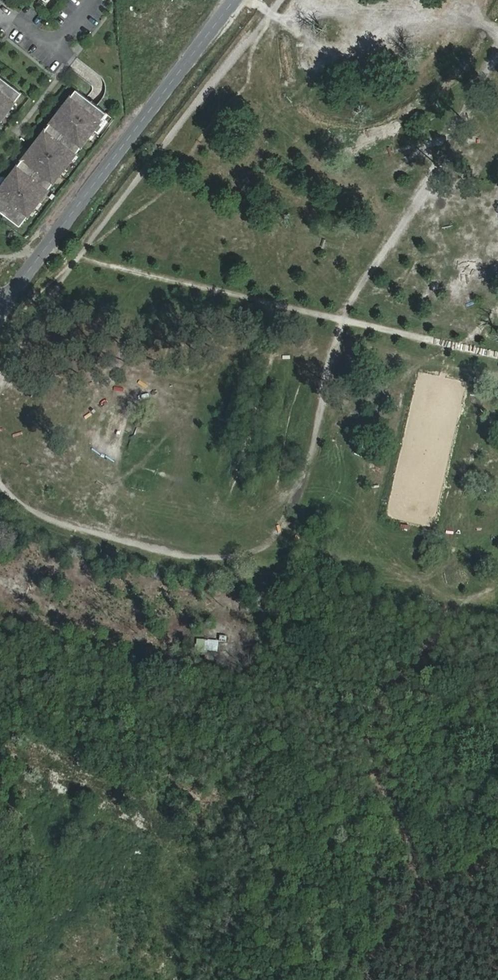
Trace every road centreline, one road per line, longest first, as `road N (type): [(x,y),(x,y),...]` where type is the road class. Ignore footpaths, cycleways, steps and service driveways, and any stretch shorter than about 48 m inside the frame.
road 1 (residential): [(234,0),(3,305)]
road 2 (residential): [(93,0),(54,43),(0,18)]

